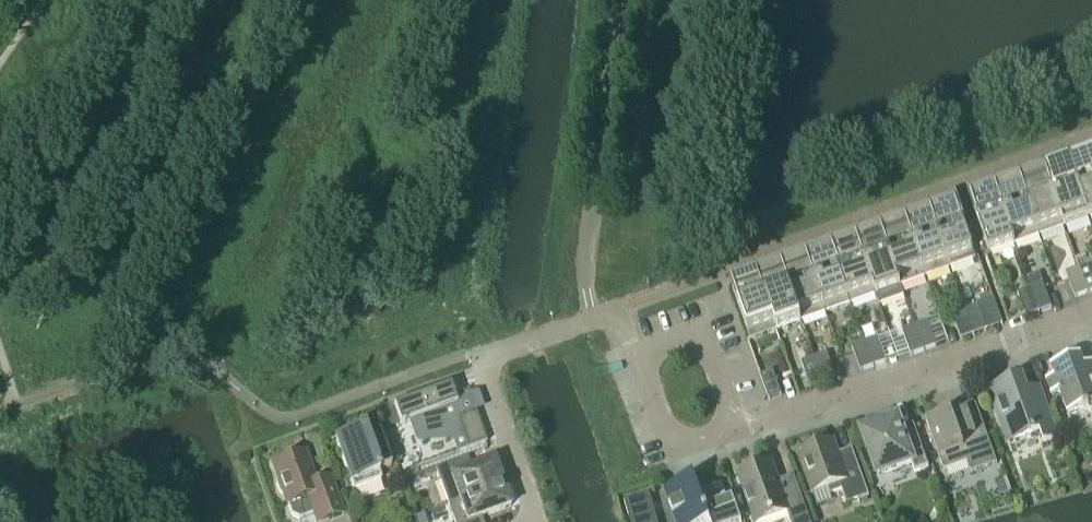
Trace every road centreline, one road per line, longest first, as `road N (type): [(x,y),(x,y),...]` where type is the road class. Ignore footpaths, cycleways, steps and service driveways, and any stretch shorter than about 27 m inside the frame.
road 1 (residential): [(734,431),(1091,309)]
road 2 (residential): [(537,521),(479,354),(615,309),(636,358)]
road 3 (residential): [(734,431),(702,334),(636,358)]
road 4 (residential): [(636,358),(673,452),(734,431)]

